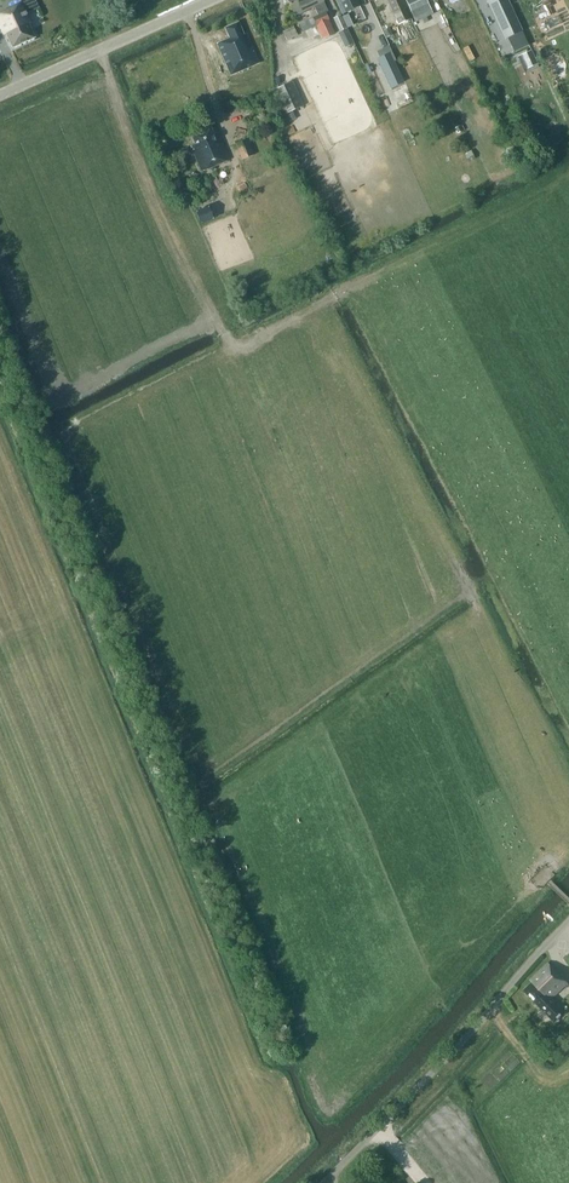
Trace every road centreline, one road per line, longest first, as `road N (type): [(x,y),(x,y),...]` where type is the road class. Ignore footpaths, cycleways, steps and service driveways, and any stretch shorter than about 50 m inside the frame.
road 1 (unclassified): [(321,1182),(568,921)]
road 2 (unclassified): [(0,95),(210,0)]

